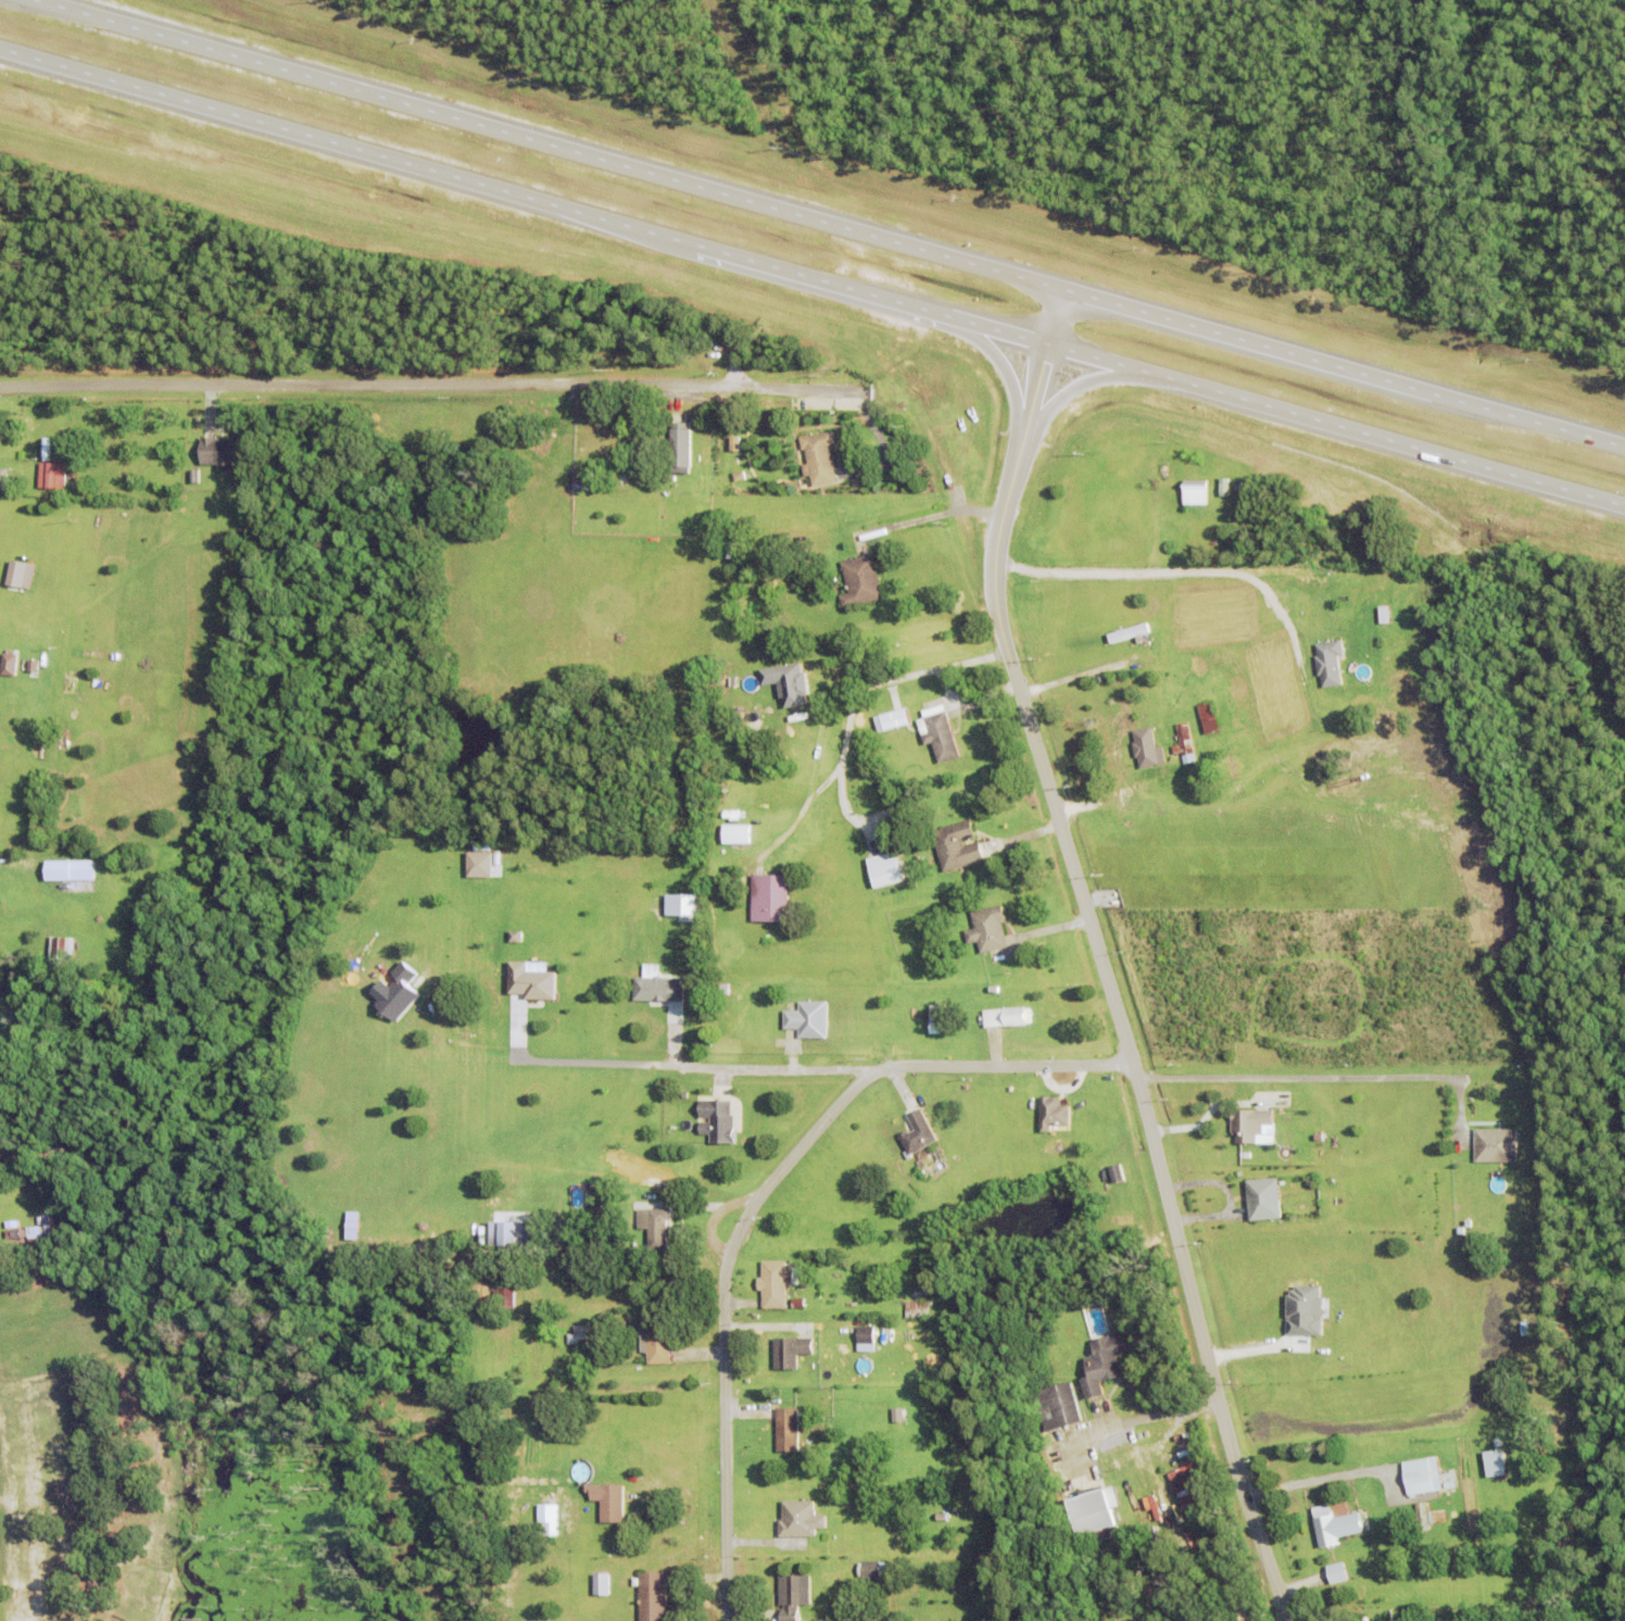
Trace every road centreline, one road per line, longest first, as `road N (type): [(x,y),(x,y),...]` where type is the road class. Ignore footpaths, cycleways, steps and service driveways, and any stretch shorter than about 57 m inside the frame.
road 1 (trunk): [(0,50),(1624,507)]
road 2 (trunk): [(1624,448),(34,0)]
road 3 (tertiary): [(1292,1620),(1230,1435),(1138,1078),(998,624),(994,552),(1063,289)]
road 4 (residential): [(0,389),(580,388),(921,404)]
road 5 (residential): [(1134,1064),(922,1064),(878,1071),(847,1095),(753,1206),(733,1243),(726,1287),(728,1620)]

